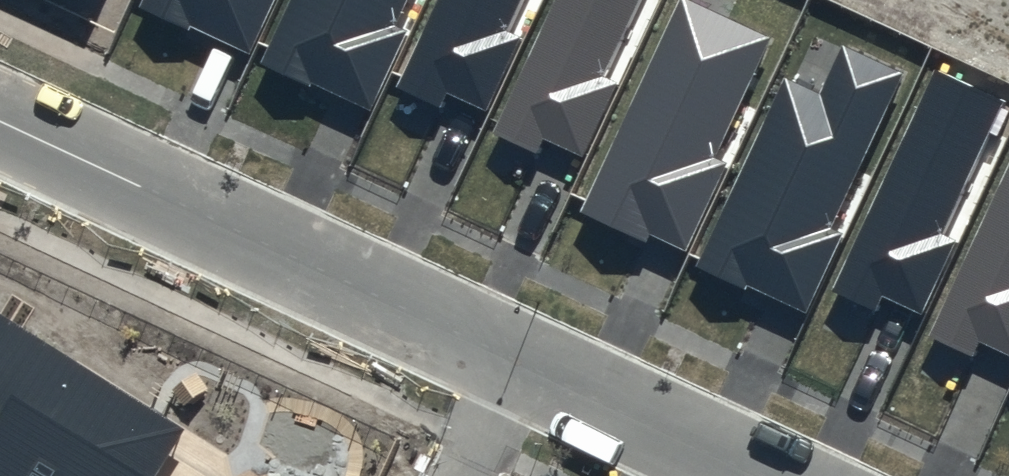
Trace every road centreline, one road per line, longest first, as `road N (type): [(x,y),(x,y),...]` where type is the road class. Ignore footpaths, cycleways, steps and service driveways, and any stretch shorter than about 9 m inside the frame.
road 1 (residential): [(0,124),(516,363)]
road 2 (residential): [(516,363),(760,475)]
road 3 (residential): [(464,475),(516,363)]

